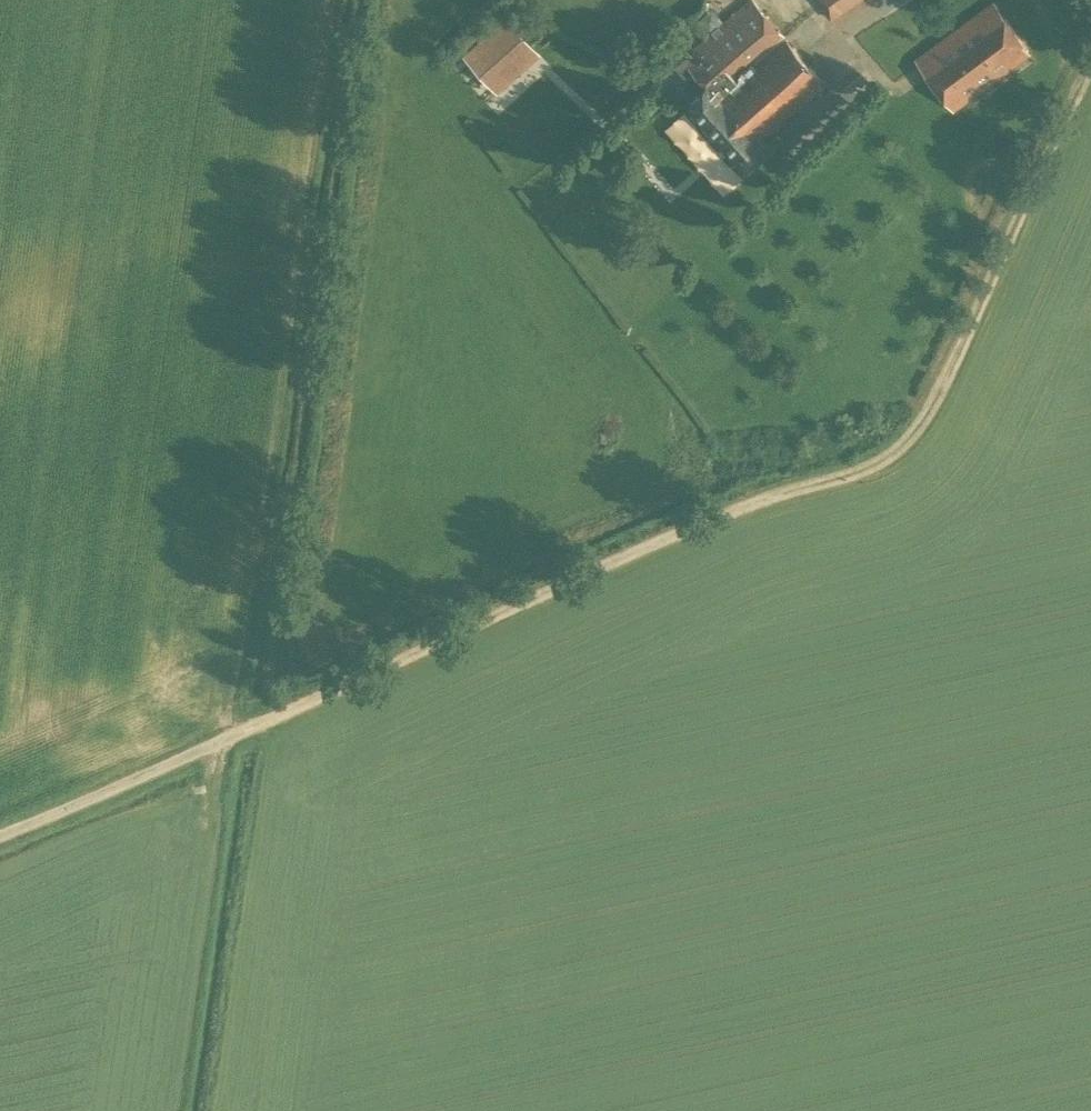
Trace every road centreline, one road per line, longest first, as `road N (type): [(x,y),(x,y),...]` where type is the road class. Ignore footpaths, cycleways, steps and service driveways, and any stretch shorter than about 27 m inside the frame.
road 1 (track): [(0,830),(724,515),(898,451),(943,388),(1090,73)]

